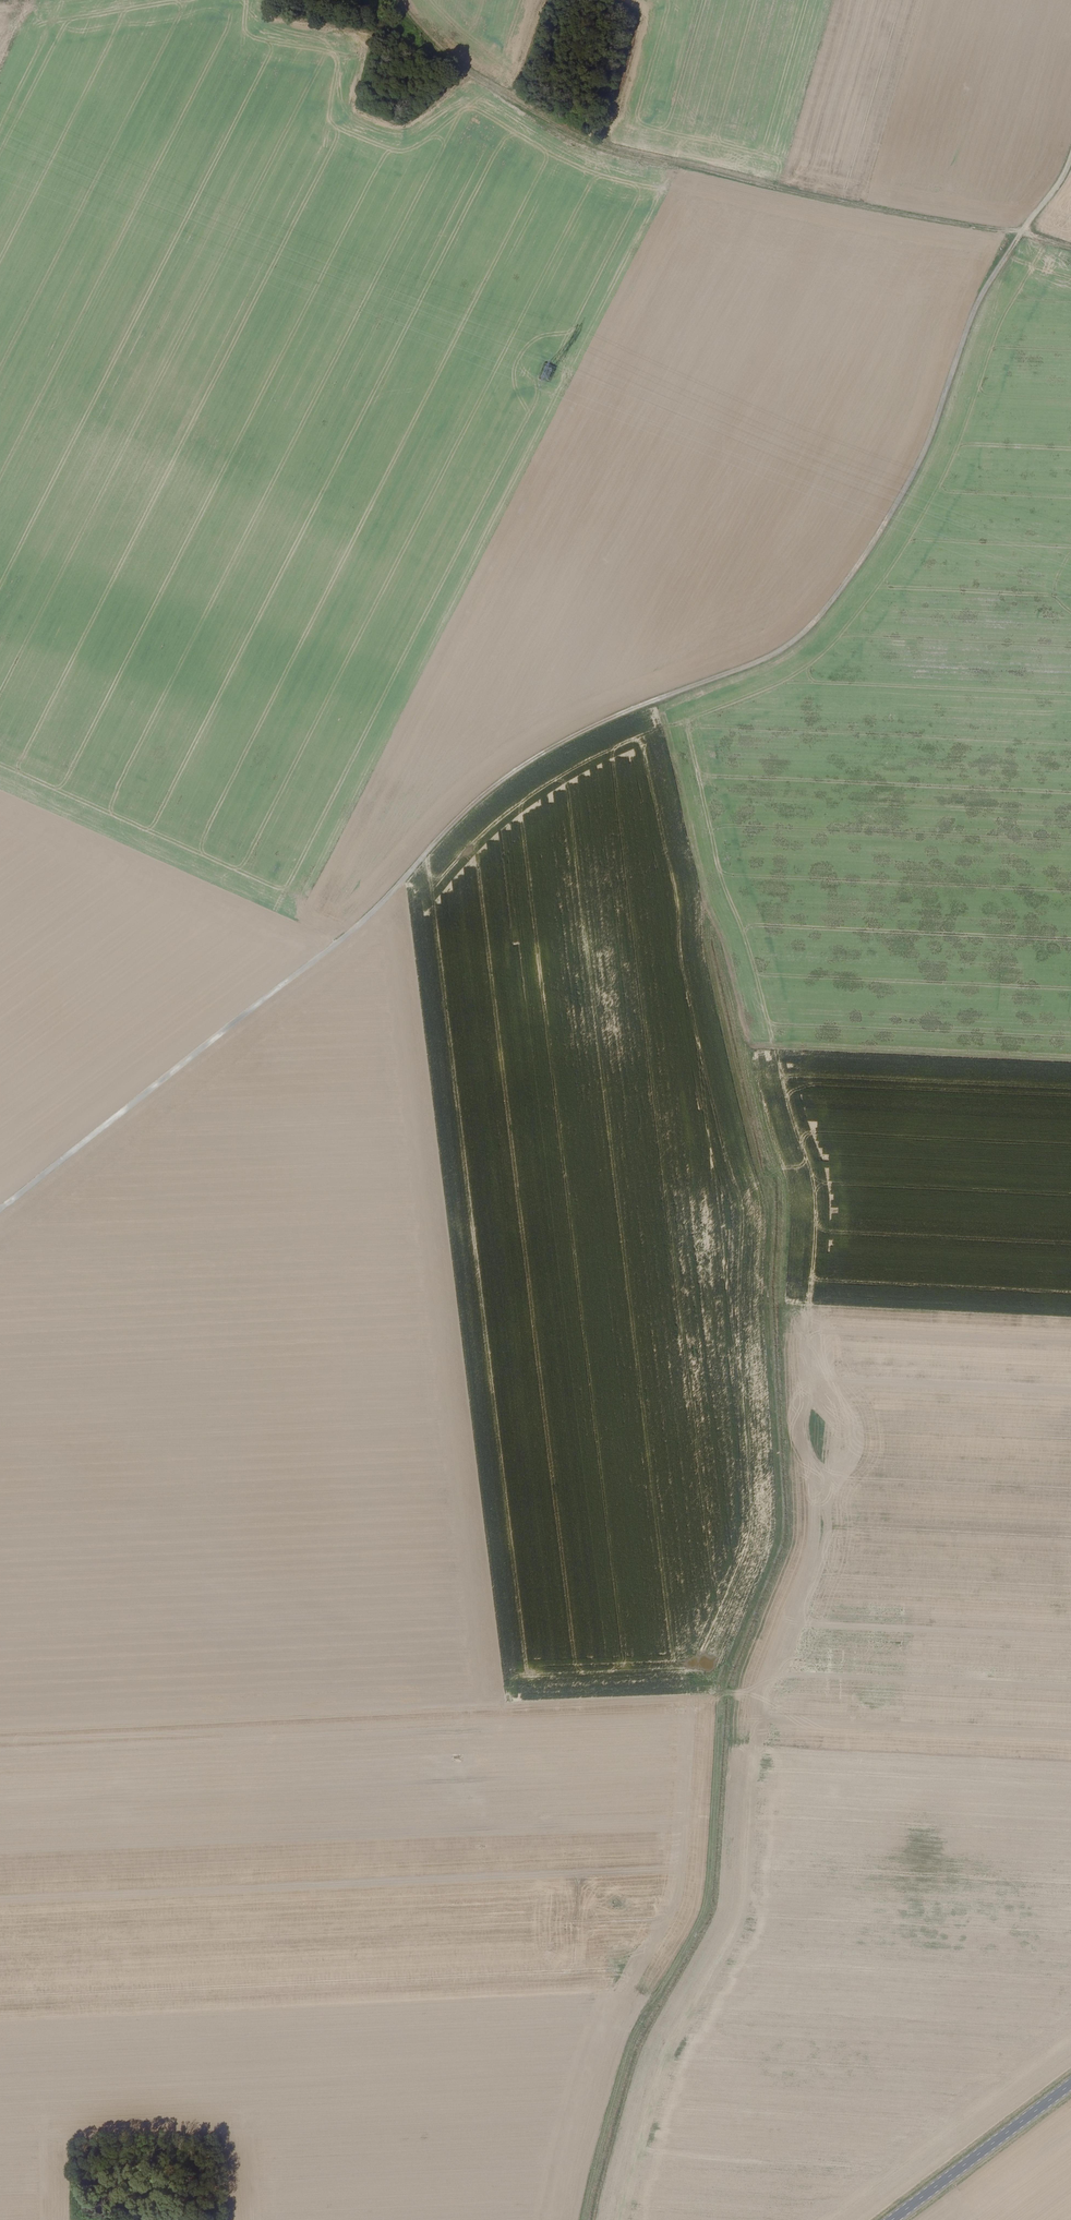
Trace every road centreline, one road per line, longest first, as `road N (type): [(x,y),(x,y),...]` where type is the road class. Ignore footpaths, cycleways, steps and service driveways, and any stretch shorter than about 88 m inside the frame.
road 1 (track): [(1070,155),(985,288),(920,464),(823,613),(775,655),(546,752),(482,797),(375,913),(0,1211)]
road 2 (track): [(393,0),(467,70),(590,143),(1070,248)]
road 3 (primary): [(1070,2084),(892,2219)]

